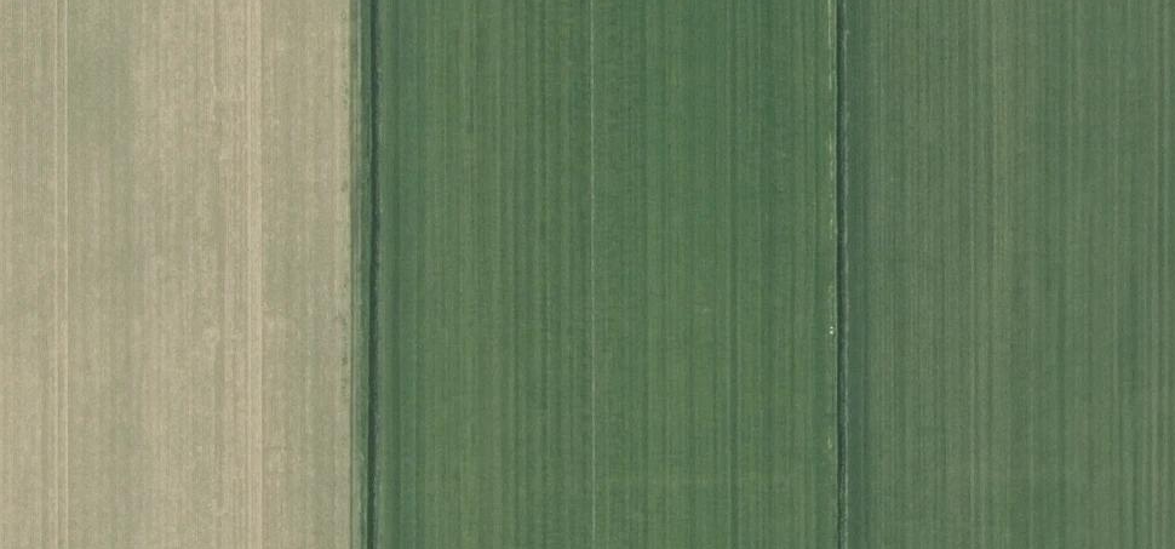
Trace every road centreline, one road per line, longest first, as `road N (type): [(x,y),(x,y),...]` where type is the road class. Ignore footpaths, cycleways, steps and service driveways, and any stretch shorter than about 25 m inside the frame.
road 1 (track): [(831,548),(828,0)]
road 2 (track): [(391,548),(389,0)]

